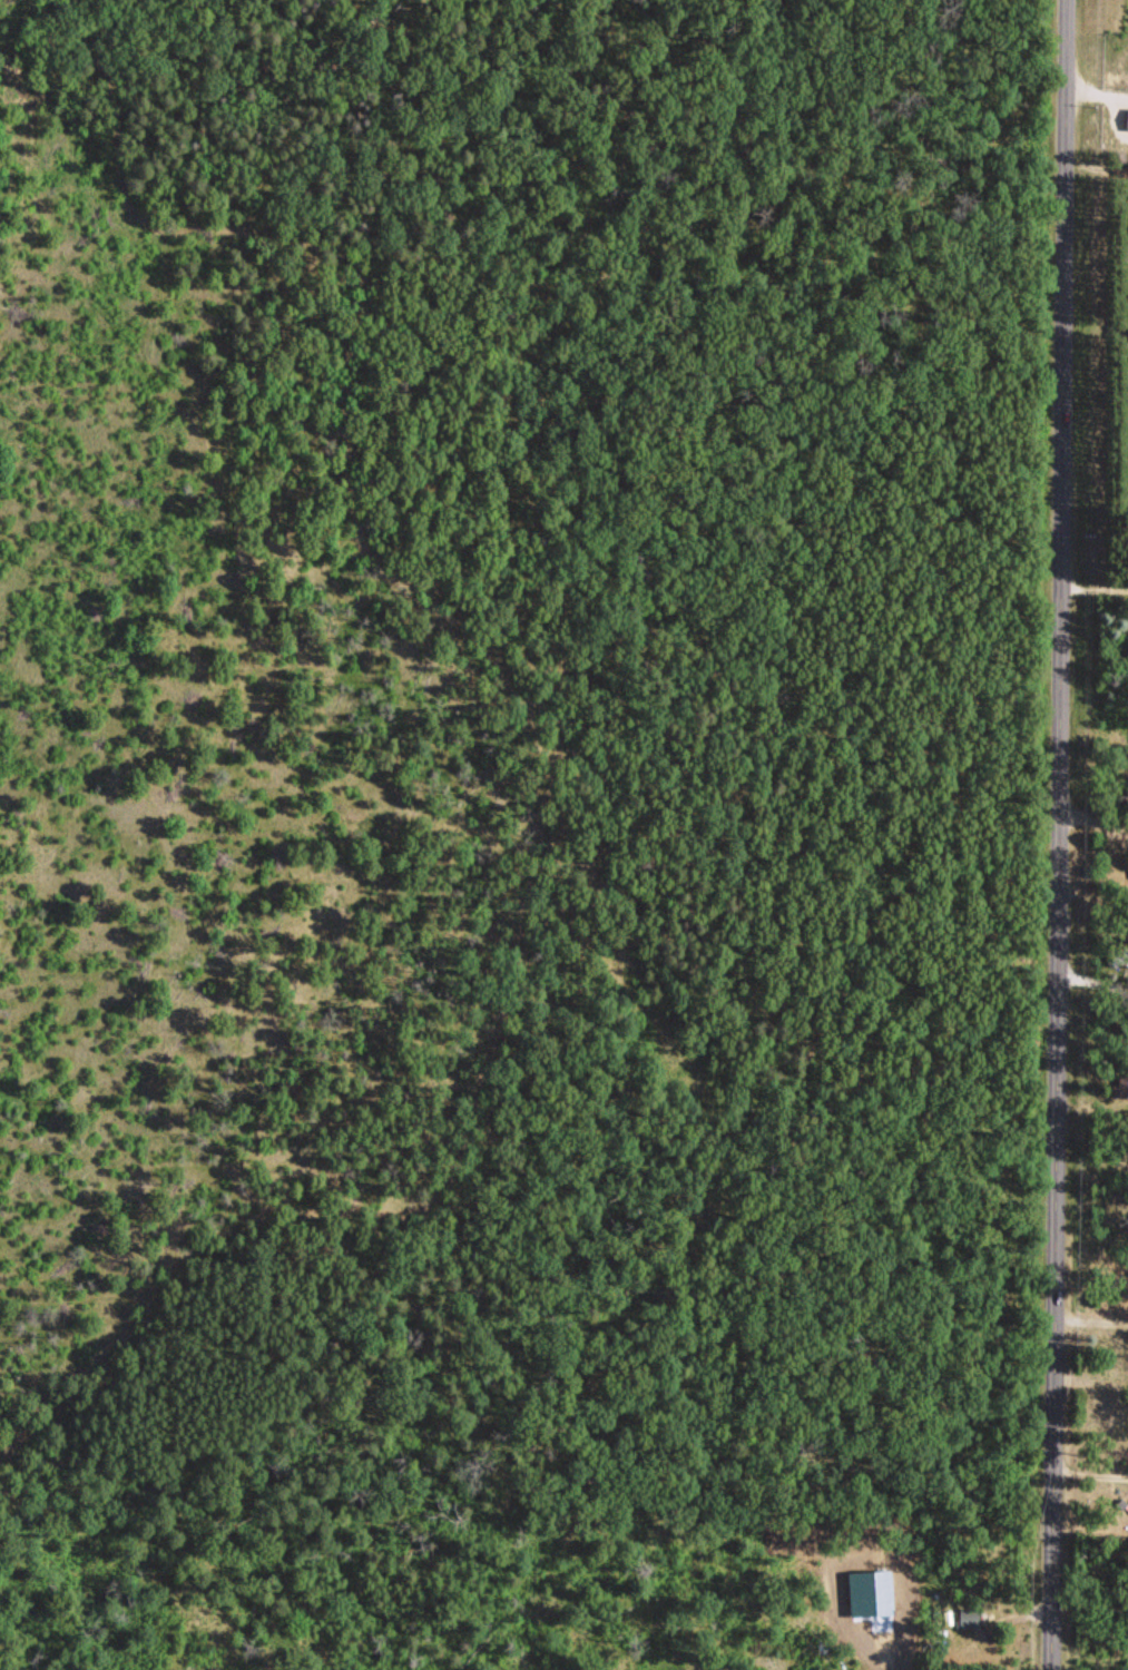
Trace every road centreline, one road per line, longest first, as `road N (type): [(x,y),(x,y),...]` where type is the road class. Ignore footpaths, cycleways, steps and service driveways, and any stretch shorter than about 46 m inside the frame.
road 1 (residential): [(1050,1669),(1068,0)]

